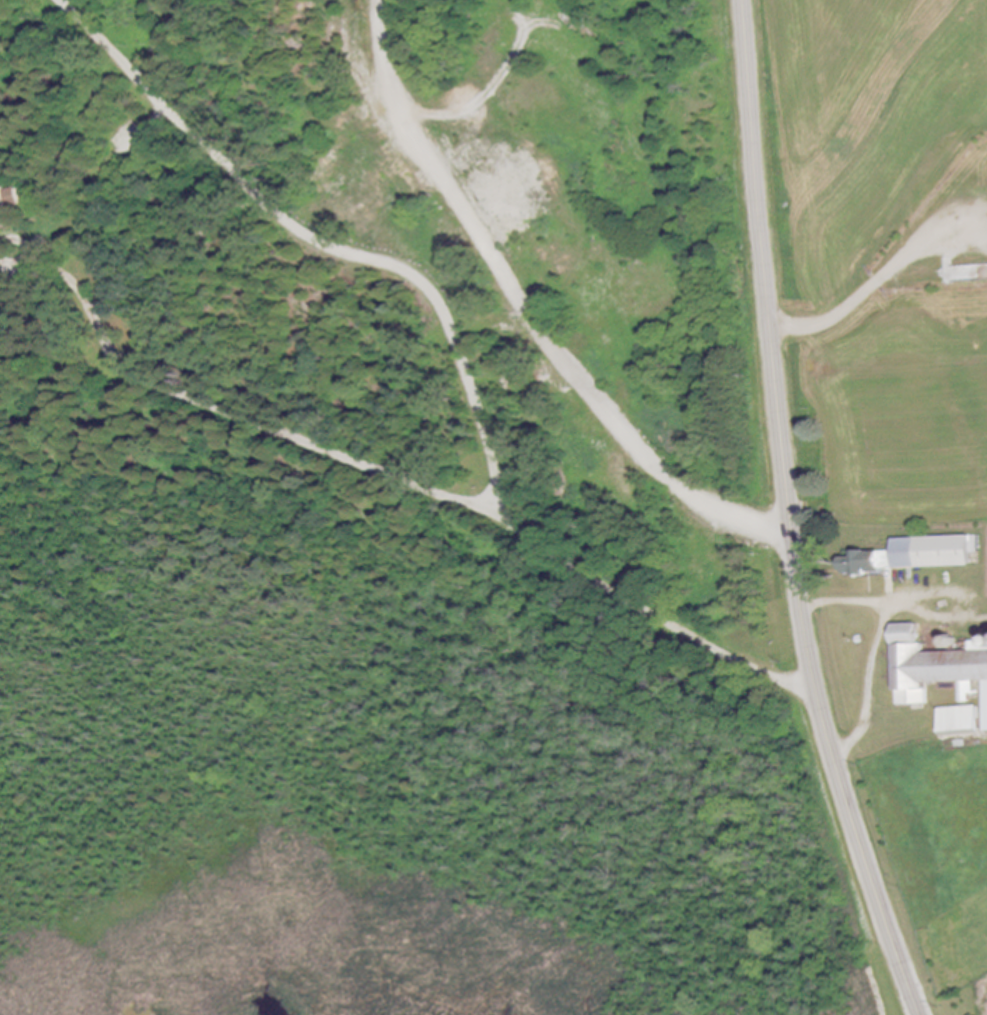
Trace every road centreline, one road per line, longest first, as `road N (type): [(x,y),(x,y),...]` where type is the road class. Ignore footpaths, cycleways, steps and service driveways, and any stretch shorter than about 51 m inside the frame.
road 1 (residential): [(921,1014),(816,686),(772,326),(745,0)]

